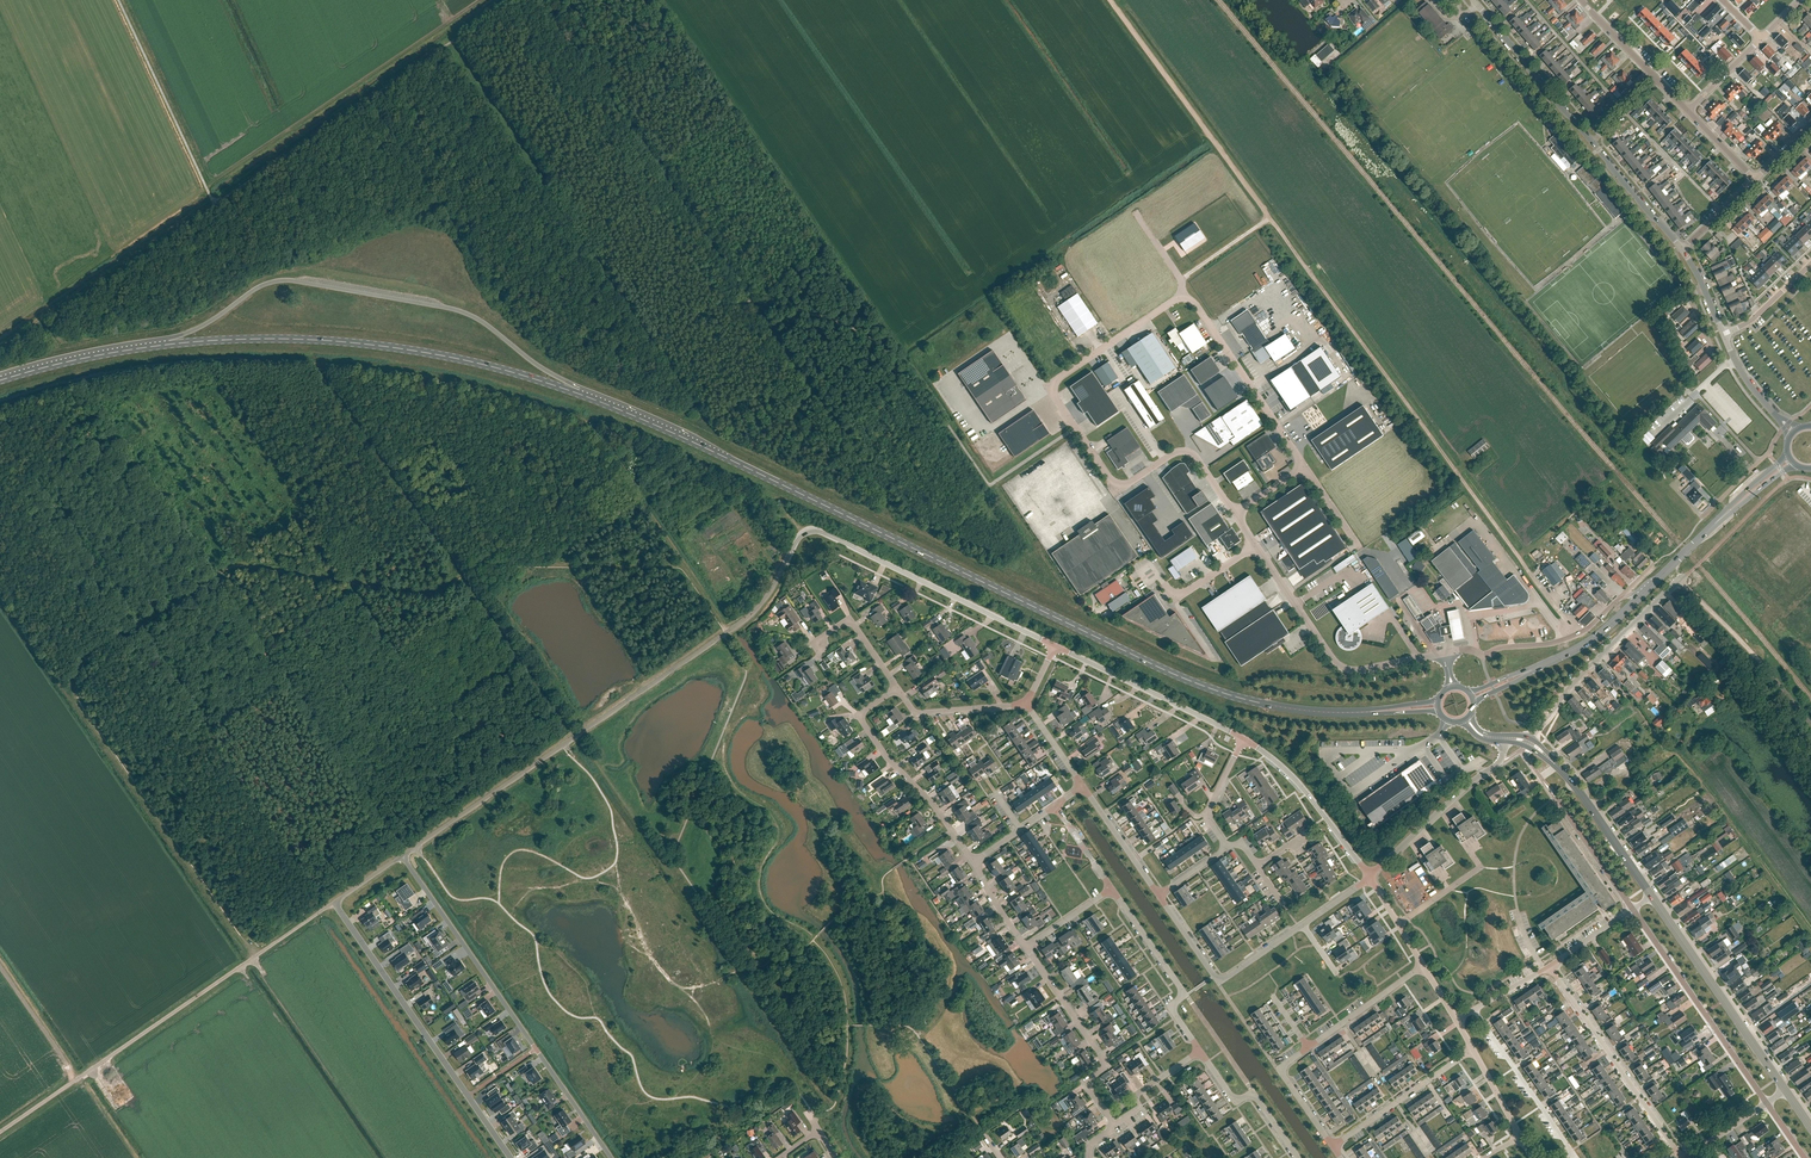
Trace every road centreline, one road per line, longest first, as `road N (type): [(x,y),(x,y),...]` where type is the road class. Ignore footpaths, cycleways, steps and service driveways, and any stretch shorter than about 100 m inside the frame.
road 1 (primary): [(1439,707),(1323,712),(1227,694),(734,461),(549,383),(346,342),(148,347)]
road 2 (track): [(1110,0),(1577,635)]
road 3 (unclassified): [(1182,298),(1056,381),(1054,395),(1120,485),(1184,450),(1236,514)]
road 4 (unclassified): [(1530,743),(1572,685),(1680,581),(1810,724)]
road 5 (unclassified): [(1055,646),(812,530),(798,537),(760,606),(723,635)]
road 6 (unclassified): [(402,855),(723,635)]
road 7 (residential): [(402,855),(612,1157)]
road 8 (unclassified): [(0,1131),(276,942)]
road 9 (residential): [(335,902),(512,1157)]
road 10 (unclassified): [(1256,547),(1341,667),(1357,671),(1446,653)]
road 11 (tertiary): [(1785,1090),(1651,895)]
road 12 (residential): [(1767,1104),(1632,910)]
road 13 (residential): [(1682,1157),(1549,967)]
road 14 (residential): [(973,862),(860,715),(897,689)]
road 15 (unclassified): [(1304,466),(1195,303),(1182,298)]
road 16 (residential): [(1109,1116),(1086,1083),(1106,1064),(1026,947)]
road 17 (unclassified): [(1243,738),(1055,646)]
road 18 (residential): [(1303,925),(1219,983),(1159,896)]
road 19 (primary): [(1645,591),(1585,644),(1472,698)]
road 20 (unclassified): [(1370,877),(1500,762),(1504,738)]
road 21 (residential): [(1446,653),(1482,656),(1558,642),(1589,628),(1624,595)]
road 22 (tertiary): [(1651,895),(1582,794),(1530,743)]
road 23 (residential): [(1200,1050),(1174,1012),(1179,986),(1112,888)]
road 24 (unclassified): [(1370,877),(1286,769),(1243,738)]
road 25 (unclassified): [(1592,141),(1473,0)]
road 26 (residential): [(1568,1157),(1569,1147),(1475,1010)]
road 27 (residential): [(1333,1146),(1473,1050)]
road 28 (residential): [(1298,1157),(1257,1099),(1232,1097),(1200,1050)]
road 29 (unclassified): [(1133,576),(1150,565),(1180,595),(1256,547)]
road 30 (primary): [(0,379),(148,347)]
road 31 (residential): [(897,689),(916,714),(1026,705)]
road 32 (unclassified): [(1682,250),(1592,141)]
road 33 (residential): [(1309,1048),(1423,965)]
road 34 (residential): [(1632,910),(1554,796)]
road 35 (residential): [(1333,1146),(1280,1069),(1309,1048)]
road 36 (residential): [(1787,426),(1703,517)]
road 37 (residential): [(1227,847),(1206,813),(1243,738)]
road 38 (residential): [(897,689),(850,622),(820,647)]

